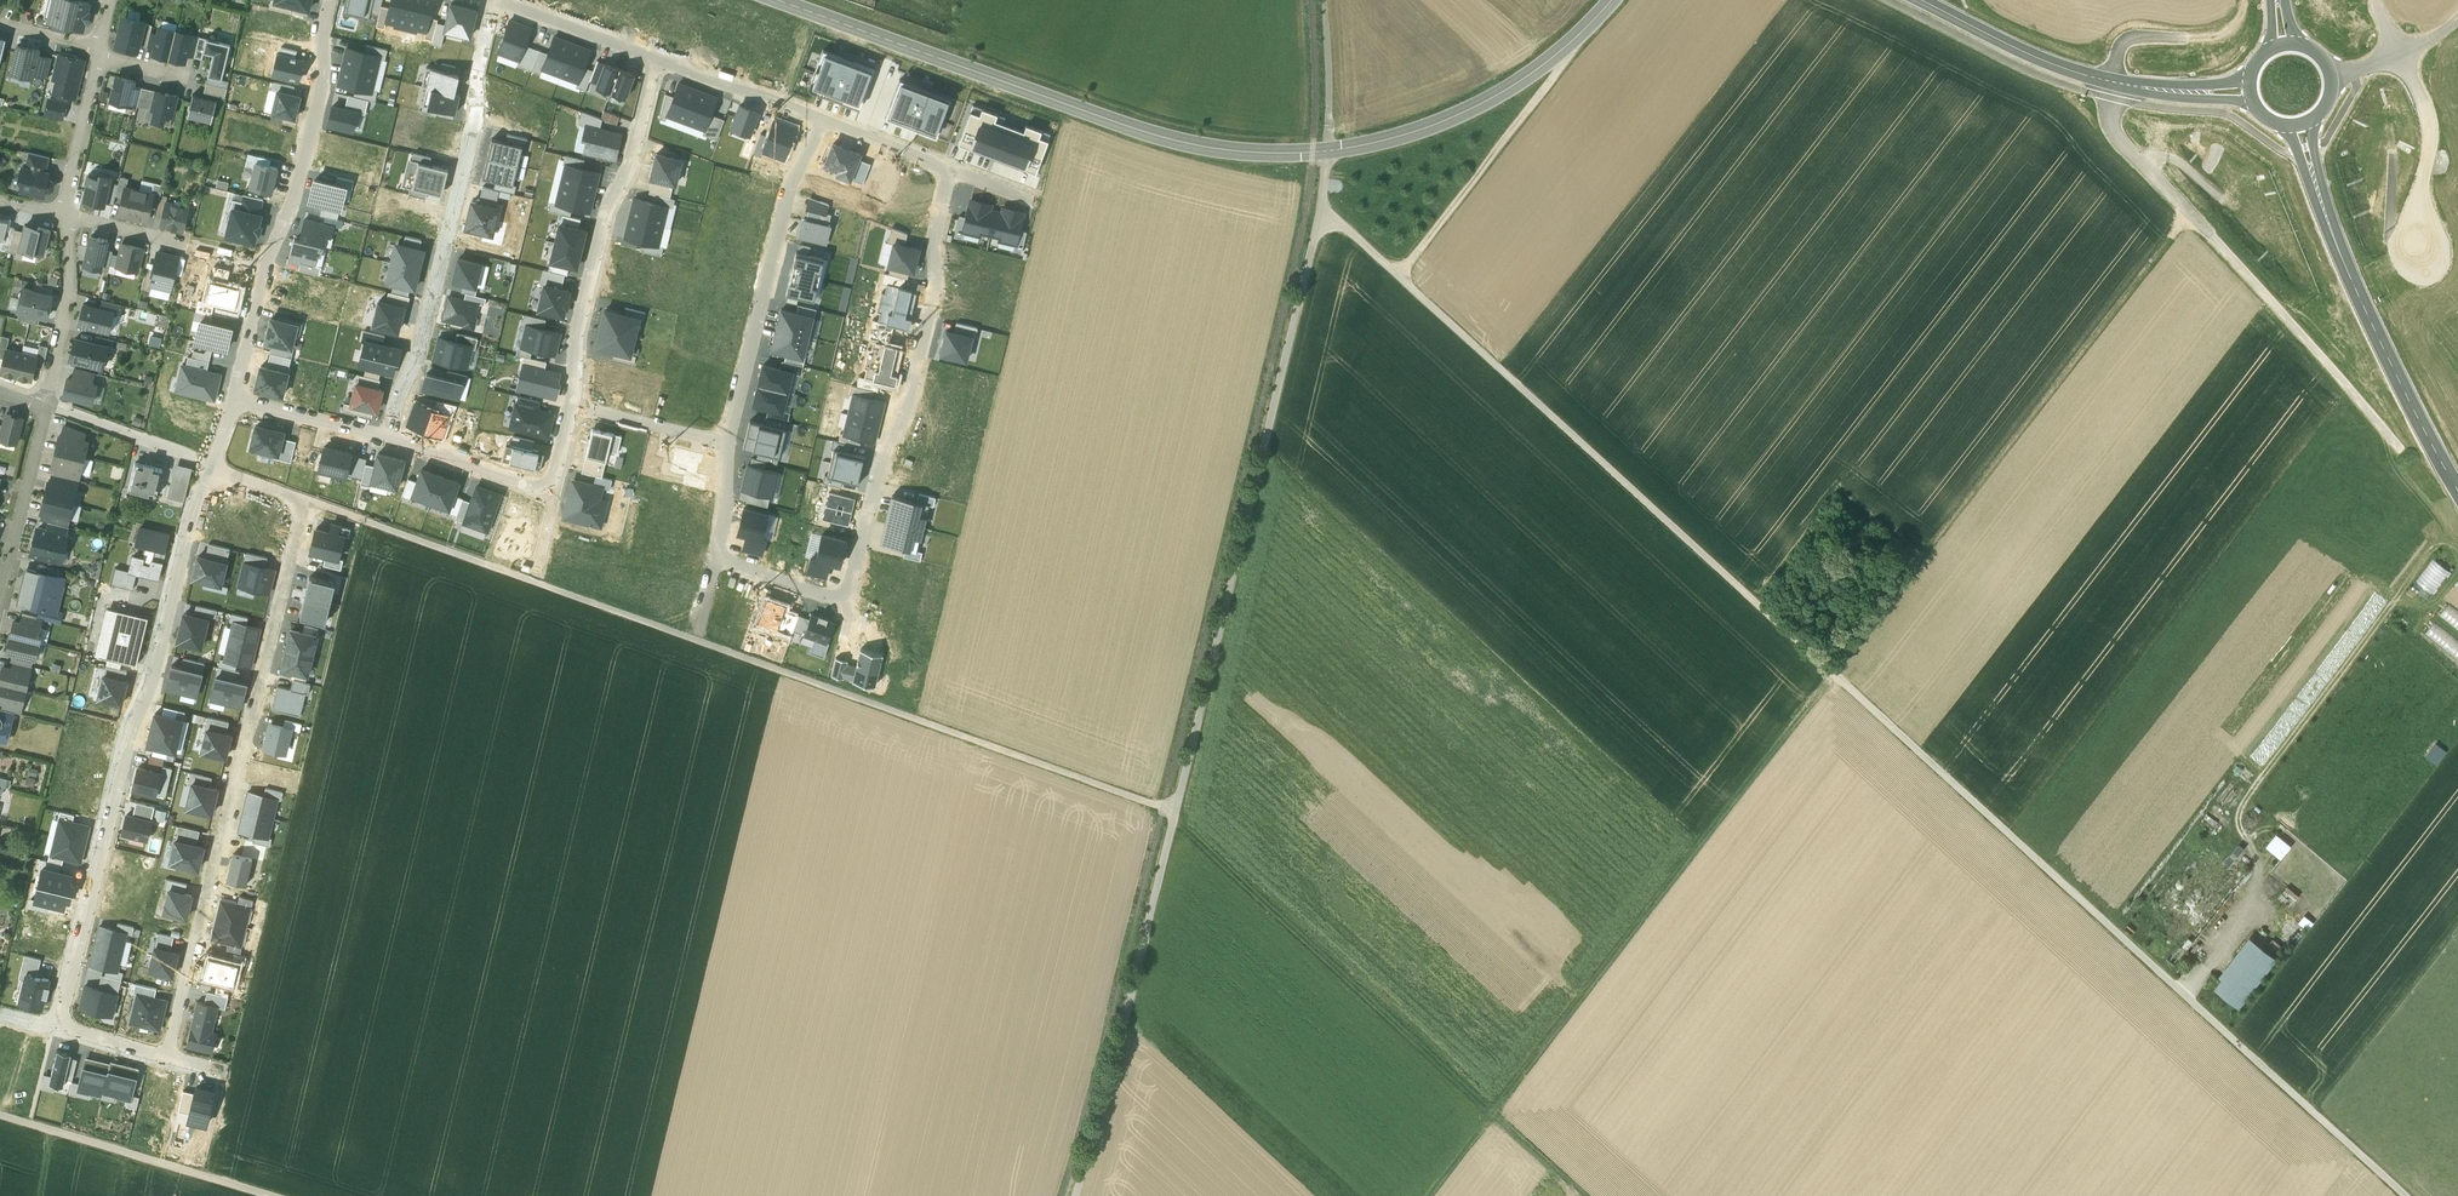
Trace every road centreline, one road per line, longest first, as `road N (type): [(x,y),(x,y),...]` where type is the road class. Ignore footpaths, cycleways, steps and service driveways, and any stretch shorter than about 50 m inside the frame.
road 1 (track): [(1320,212),(2405,1195)]
road 2 (track): [(1075,1195),(1320,212),(1329,64),(1324,0)]
road 3 (track): [(1173,812),(364,520)]
road 4 (residential): [(212,465),(187,532),(155,675),(133,723),(58,1029)]
road 5 (residential): [(169,1061),(307,500)]
road 6 (residential): [(716,561),(823,596),(848,589),(937,292),(936,240),(953,170)]
road 7 (track): [(1172,820),(1582,1195)]
road 8 (tertiary): [(1614,0),(1562,53),(1509,87),(1399,138),(1286,153),(1221,150),(1141,131)]
road 9 (residential): [(391,440),(475,124),(496,0)]
road 10 (tertiary): [(777,0),(1141,131)]
road 11 (residential): [(573,405),(577,334),(660,57)]
road 12 (residential): [(821,120),(789,191),(728,445)]
road 13 (tertiary): [(2320,196),(2391,365),(2457,488)]
road 14 (track): [(1407,286),(1534,119),(1562,53)]
road 15 (tertiary): [(2180,90),(2051,63),(1921,0)]
road 16 (residential): [(261,264),(293,200),(322,86),(329,0)]
road 17 (residential): [(391,440),(549,492),(573,405)]
road 18 (track): [(272,1195),(51,1130)]
road 19 (residential): [(65,215),(261,264)]
road 20 (residential): [(47,406),(0,595)]
road 21 (residential): [(47,406),(69,293),(65,215)]
road 22 (track): [(2244,0),(2233,28),(2219,35),(2128,38),(2110,80)]
road 23 (residential): [(212,465),(47,406)]
road 24 (residential): [(821,120),(660,57)]
road 25 (residential): [(660,57),(500,0)]
road 26 (residential): [(234,401),(391,440)]
road 27 (residential): [(573,405),(728,445)]
road 28 (residential): [(65,215),(98,60)]
road 29 (residential): [(953,170),(821,120)]
road 30 (residential): [(234,401),(261,264)]

